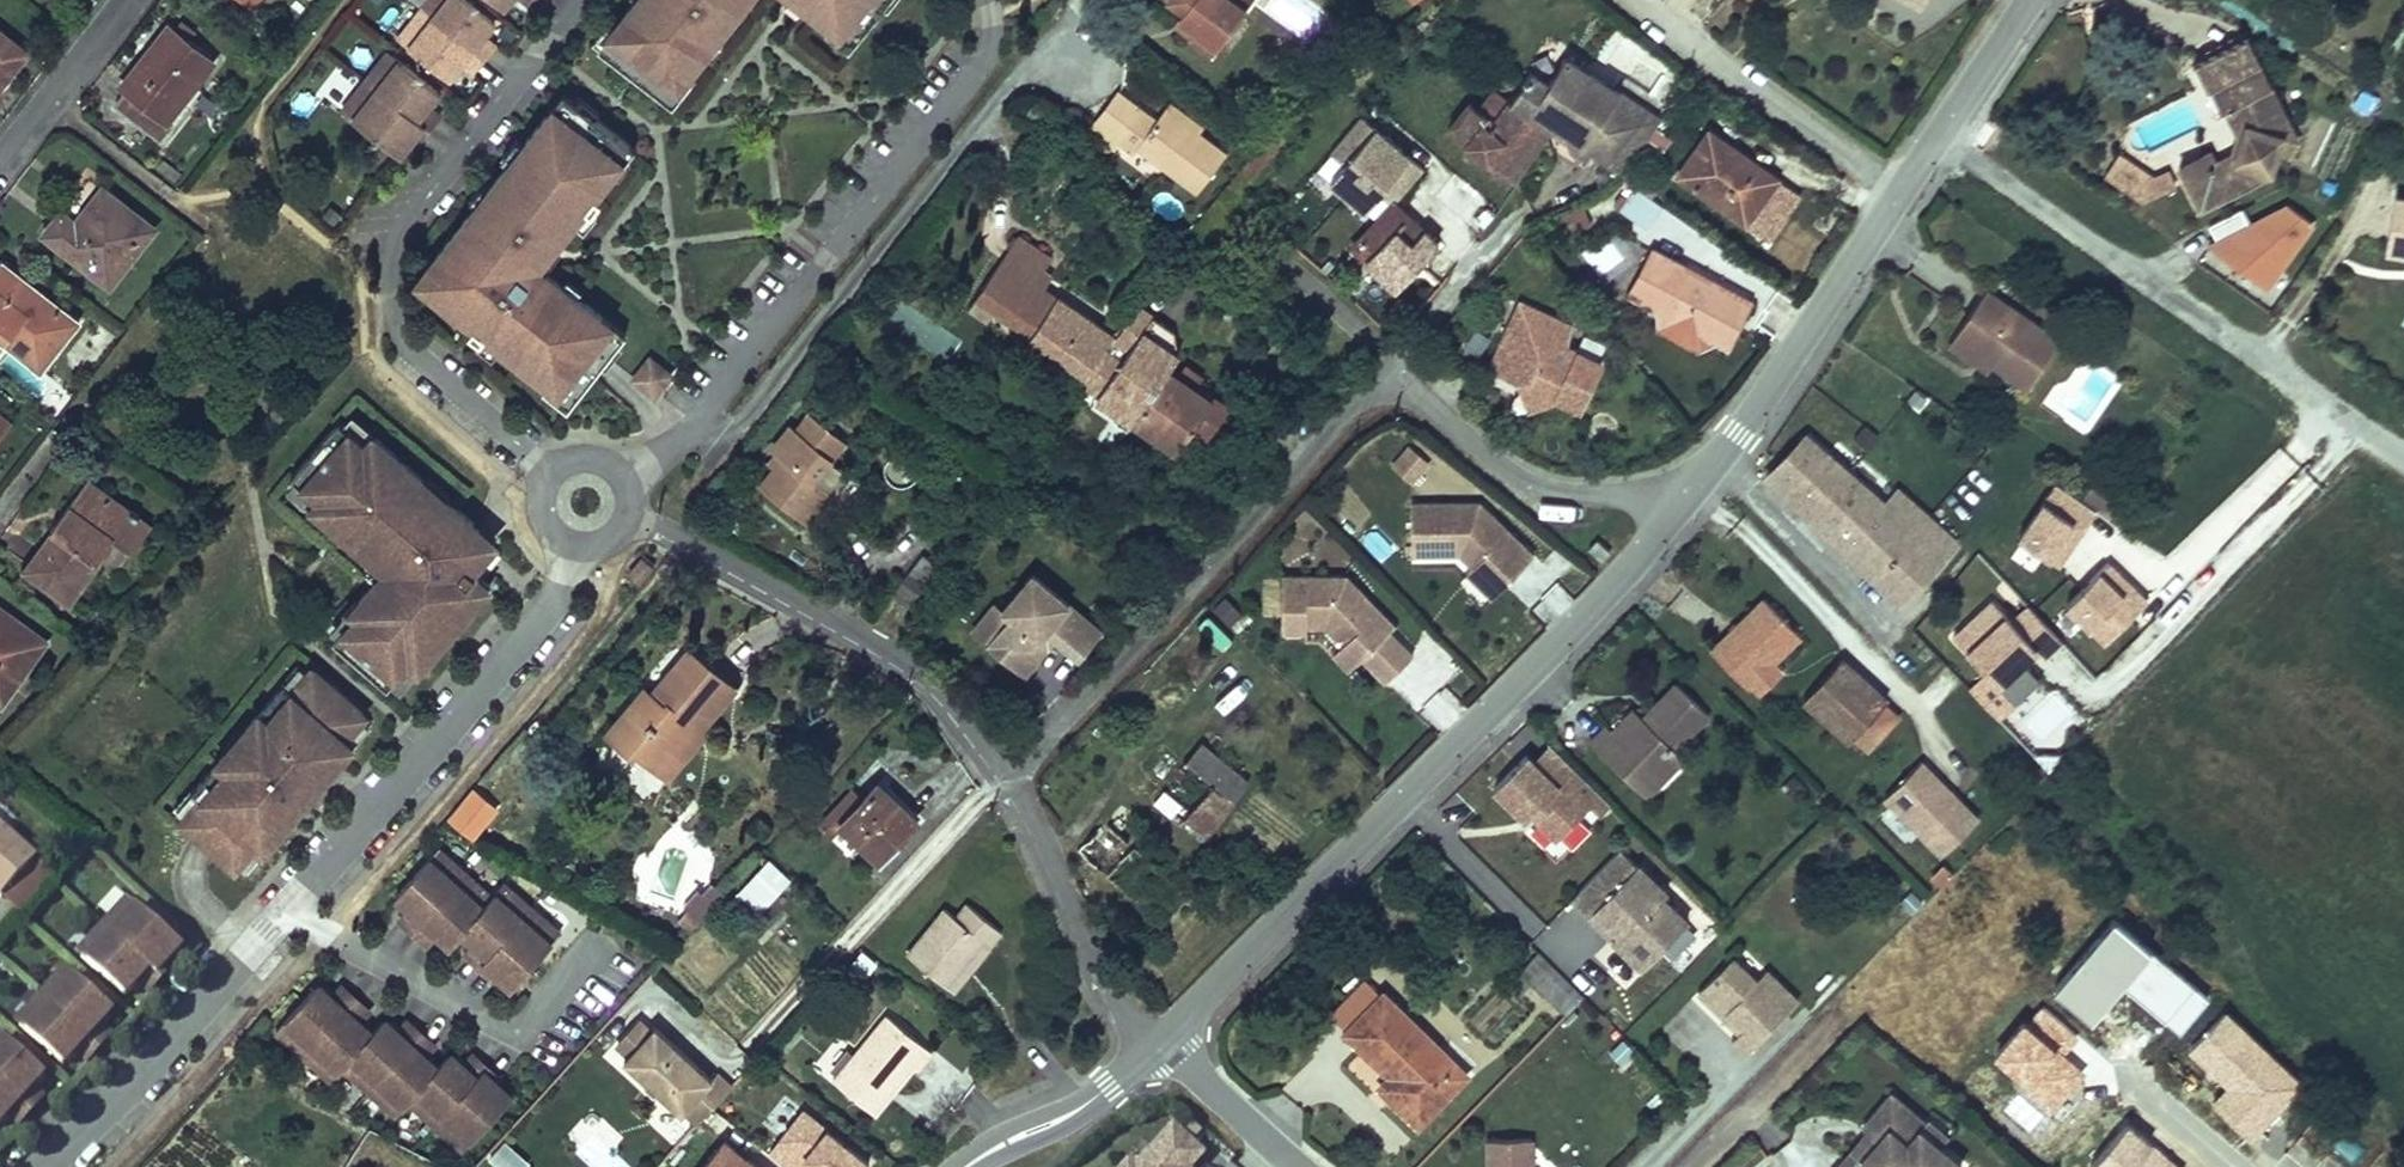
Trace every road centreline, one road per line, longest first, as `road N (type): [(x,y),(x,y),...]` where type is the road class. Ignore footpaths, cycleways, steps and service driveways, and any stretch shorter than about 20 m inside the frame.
road 1 (unclassified): [(1687,493),(1610,591),(1172,1032)]
road 2 (residential): [(1081,71),(1044,41),(730,435),(661,450)]
road 3 (residential): [(583,0),(391,243),(400,339),(546,470)]
road 4 (unclassified): [(2026,0),(1739,432),(1687,493)]
road 5 (residential): [(992,5),(991,43),(661,450)]
road 6 (unclassified): [(1014,781),(1363,389),(1389,373)]
road 7 (residential): [(285,921),(583,586),(581,548)]
road 8 (residential): [(627,517),(672,530),(926,678),(1004,766)]
road 9 (residential): [(1004,766),(722,1073)]
road 10 (residential): [(285,921),(525,1029),(588,953)]
road 11 (unclassified): [(1389,373),(1531,483),(1687,493)]
road 12 (residential): [(60,1166),(285,921)]
road 13 (residential): [(1014,781),(1149,1049)]
road 14 (unclassified): [(1149,1049),(1110,1086),(956,1166)]
road 15 (unclassified): [(1389,373),(1519,214)]
road 16 (unclassified): [(1172,1032),(1323,1166)]
road 17 (residential): [(0,148),(122,0)]

